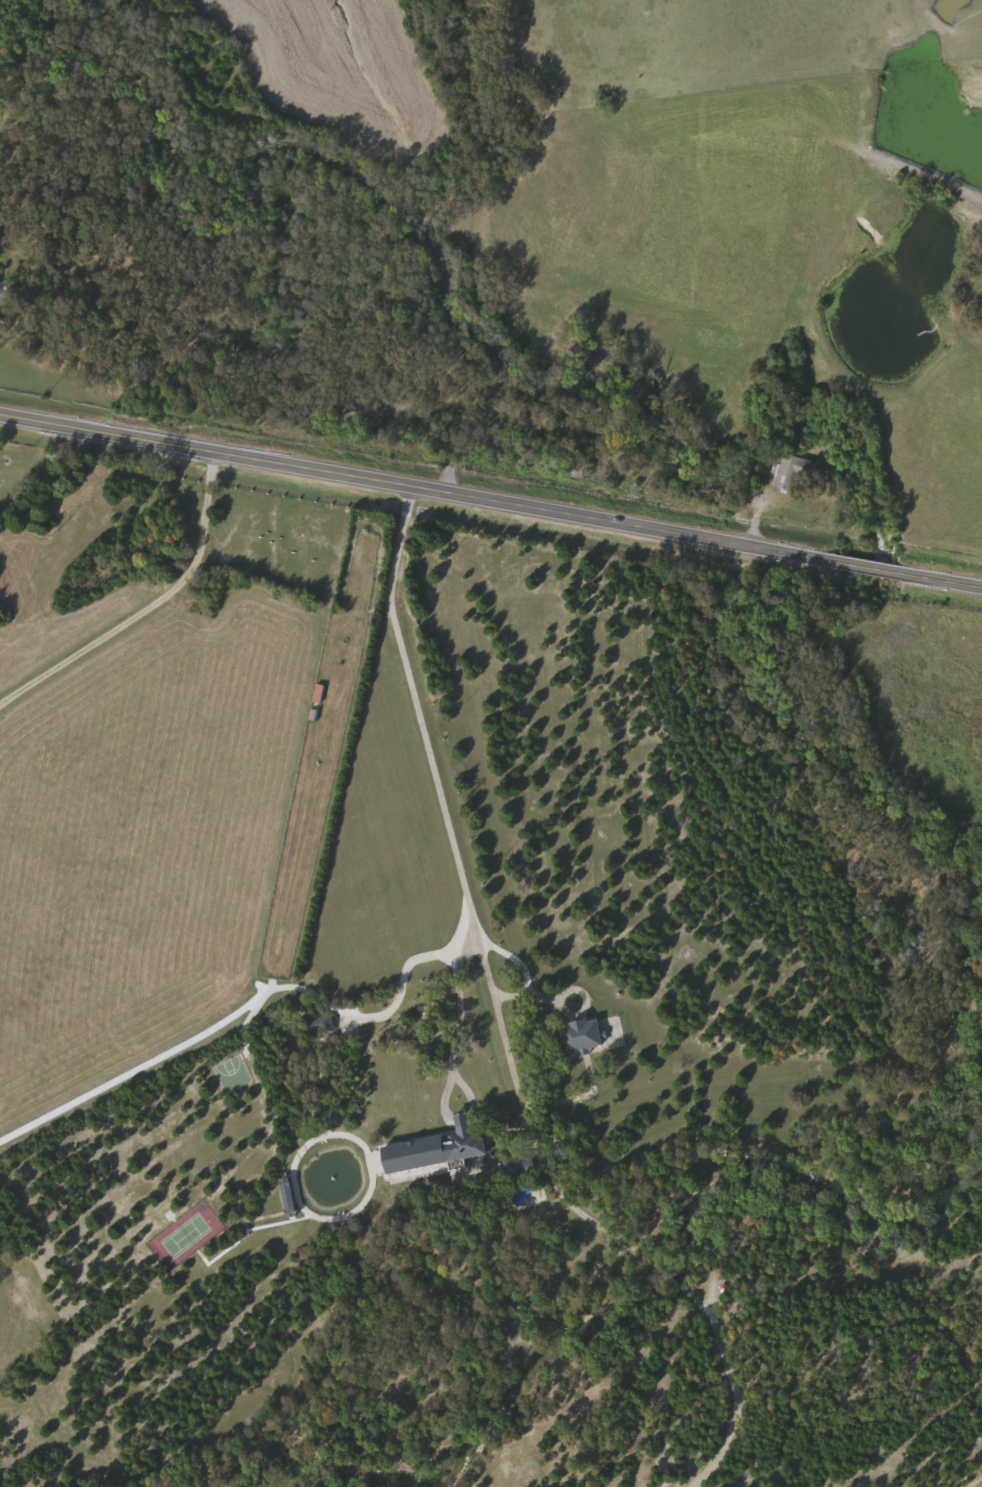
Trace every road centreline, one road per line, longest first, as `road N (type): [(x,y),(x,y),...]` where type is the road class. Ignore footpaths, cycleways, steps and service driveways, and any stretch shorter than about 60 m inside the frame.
road 1 (secondary): [(0,412),(981,583)]
road 2 (residential): [(896,568),(854,417)]

